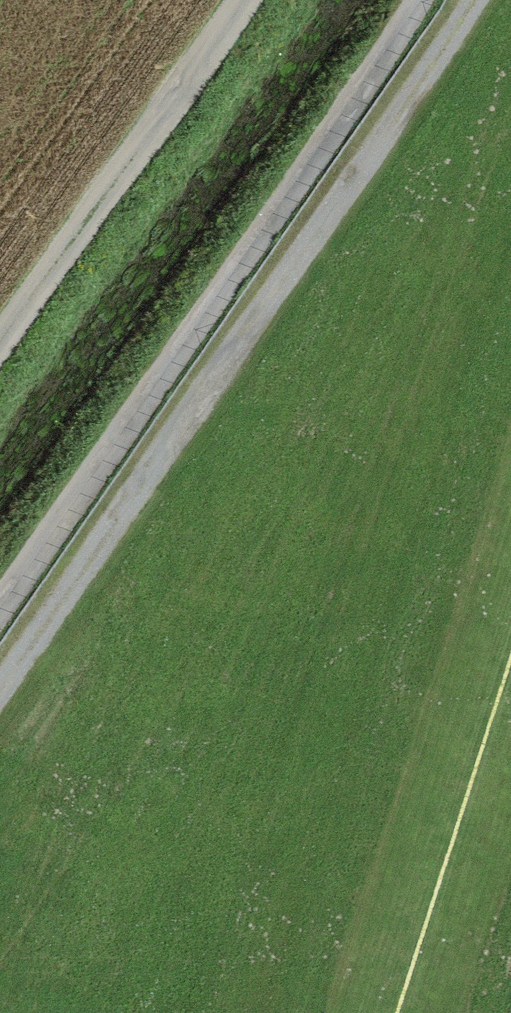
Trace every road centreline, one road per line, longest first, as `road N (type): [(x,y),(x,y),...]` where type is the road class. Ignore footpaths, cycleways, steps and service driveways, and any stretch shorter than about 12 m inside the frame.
road 1 (track): [(463,0),(0,676)]
road 2 (track): [(0,624),(286,210),(416,0)]

